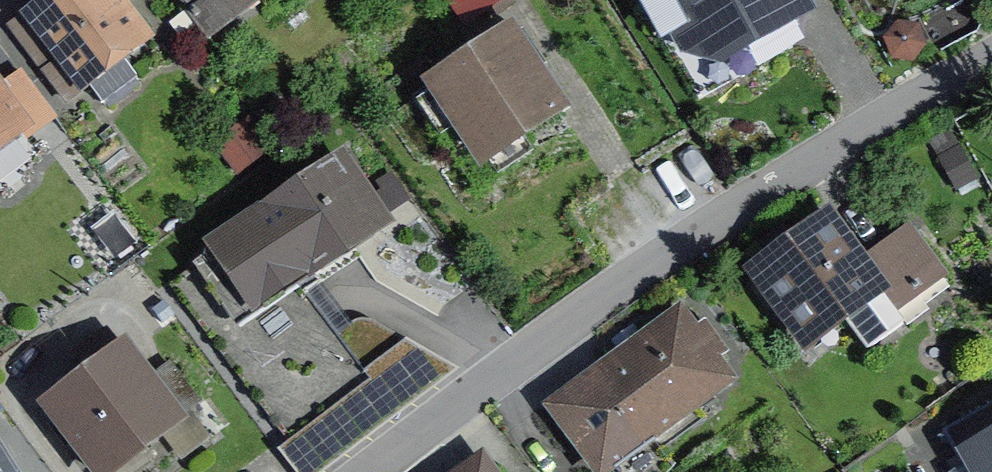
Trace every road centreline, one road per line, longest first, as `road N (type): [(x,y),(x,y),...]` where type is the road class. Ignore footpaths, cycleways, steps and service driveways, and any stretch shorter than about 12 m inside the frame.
road 1 (residential): [(991,61),(831,151),(632,281),(371,471)]

